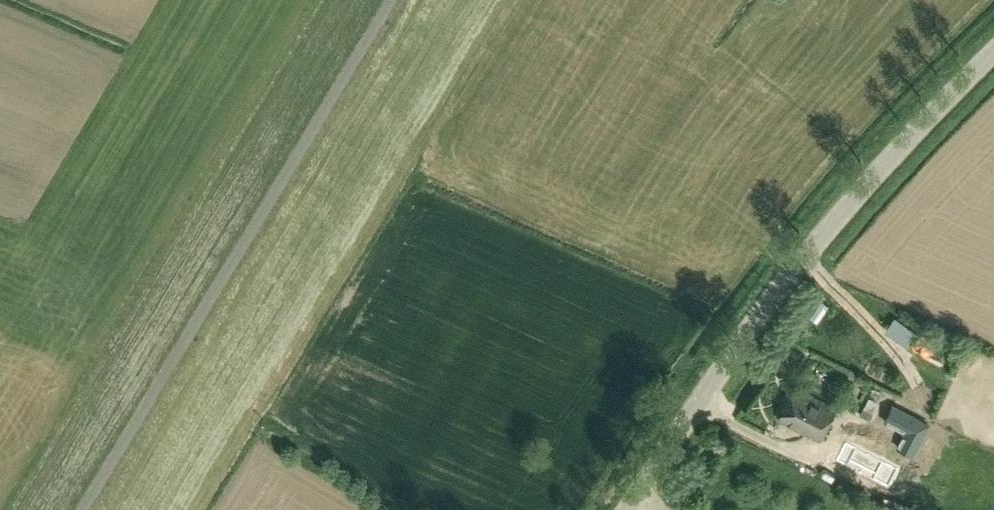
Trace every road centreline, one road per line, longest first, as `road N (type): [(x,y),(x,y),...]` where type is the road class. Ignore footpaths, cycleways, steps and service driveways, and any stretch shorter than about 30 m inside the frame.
road 1 (tertiary): [(628,509),(784,287),(907,141),(993,55)]

